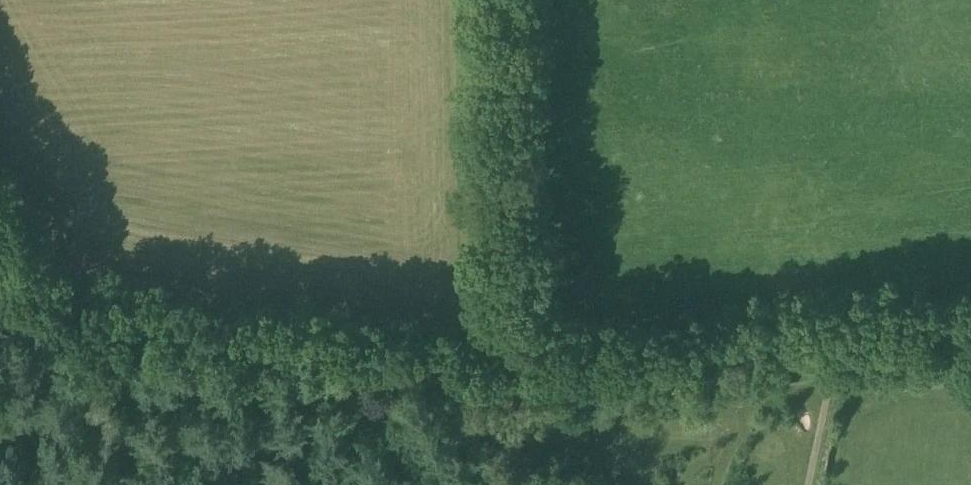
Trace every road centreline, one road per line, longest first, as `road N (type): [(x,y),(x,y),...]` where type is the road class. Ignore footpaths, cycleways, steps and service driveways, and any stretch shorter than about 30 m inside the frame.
road 1 (track): [(568,484),(511,333),(499,0)]
road 2 (track): [(808,484),(845,330)]

